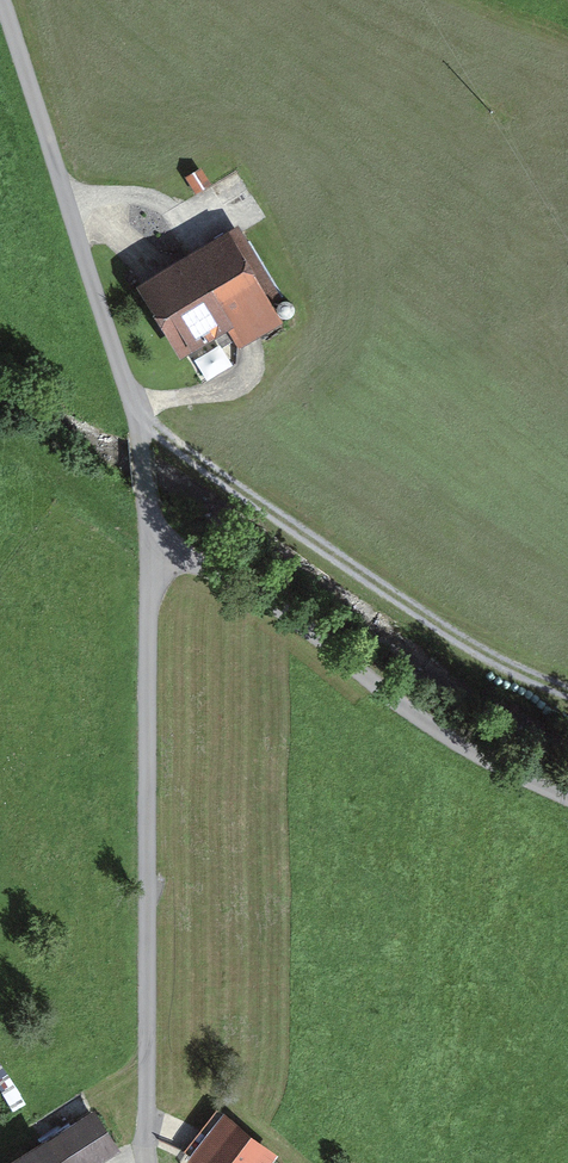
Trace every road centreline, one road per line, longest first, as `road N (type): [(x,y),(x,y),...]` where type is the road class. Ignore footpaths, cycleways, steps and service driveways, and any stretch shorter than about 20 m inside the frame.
road 1 (unclassified): [(149,534),(154,1162)]
road 2 (unclassified): [(149,534),(117,371),(0,13)]
road 3 (unclassified): [(567,798),(401,707),(303,605),(203,567),(149,534)]

